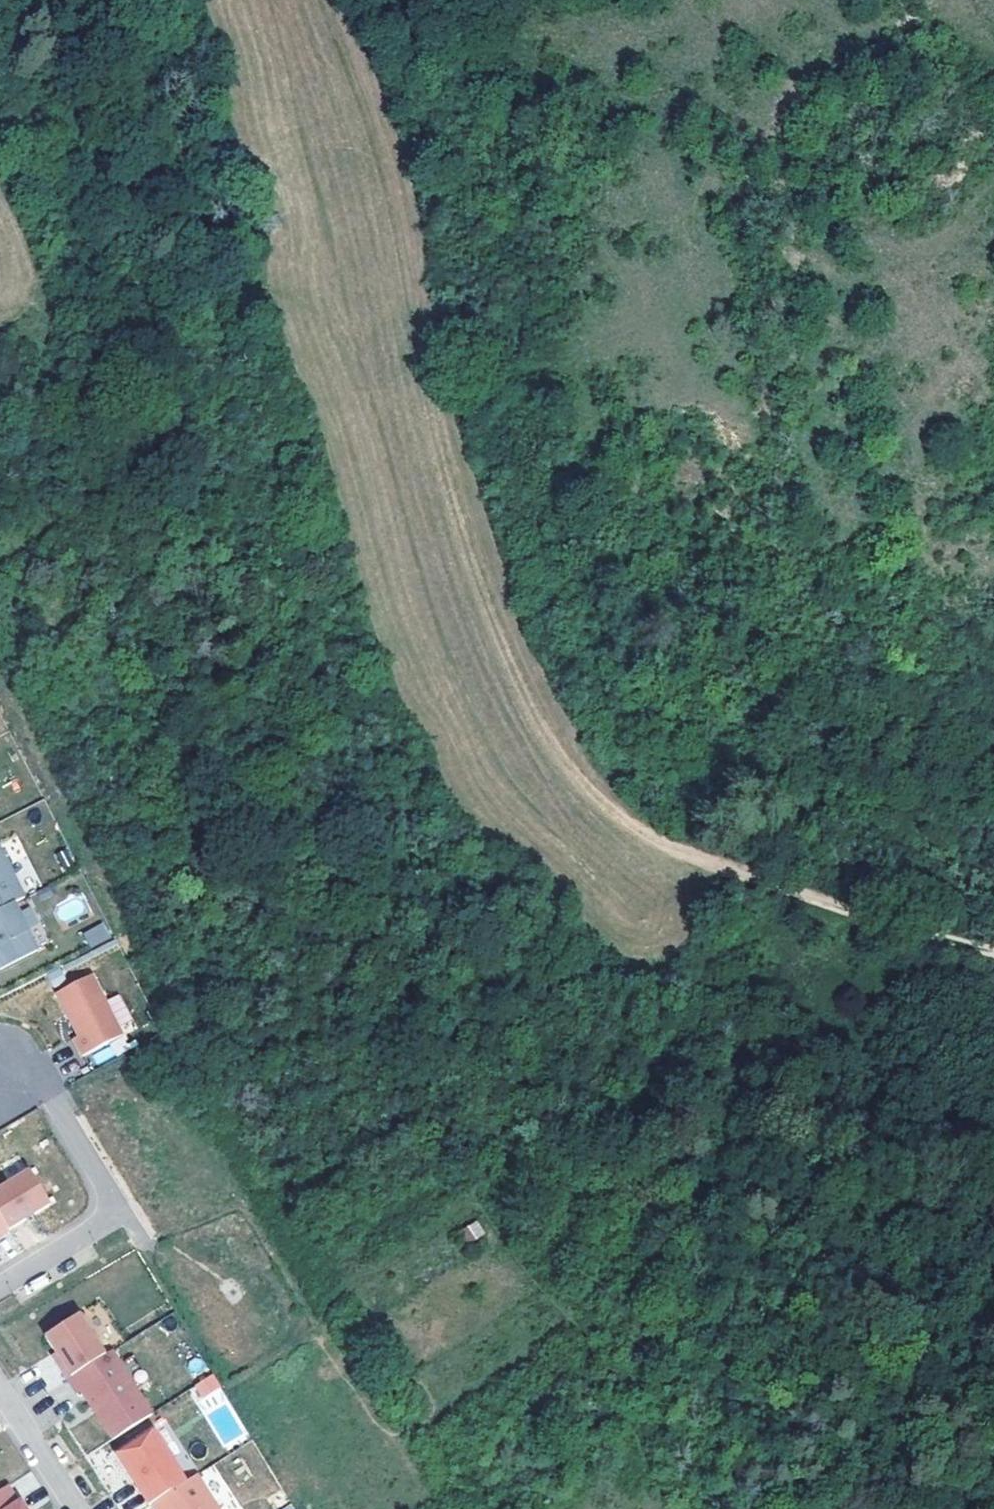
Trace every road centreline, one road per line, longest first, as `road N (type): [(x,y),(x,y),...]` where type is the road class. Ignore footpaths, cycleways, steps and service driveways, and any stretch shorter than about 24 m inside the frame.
road 1 (track): [(993,948),(905,927),(679,840),(603,795),(529,687),(453,469),(400,219),(319,0)]
road 2 (residential): [(0,1279),(119,1207),(46,1088),(0,1075)]
road 3 (residential): [(0,1386),(78,1508)]

